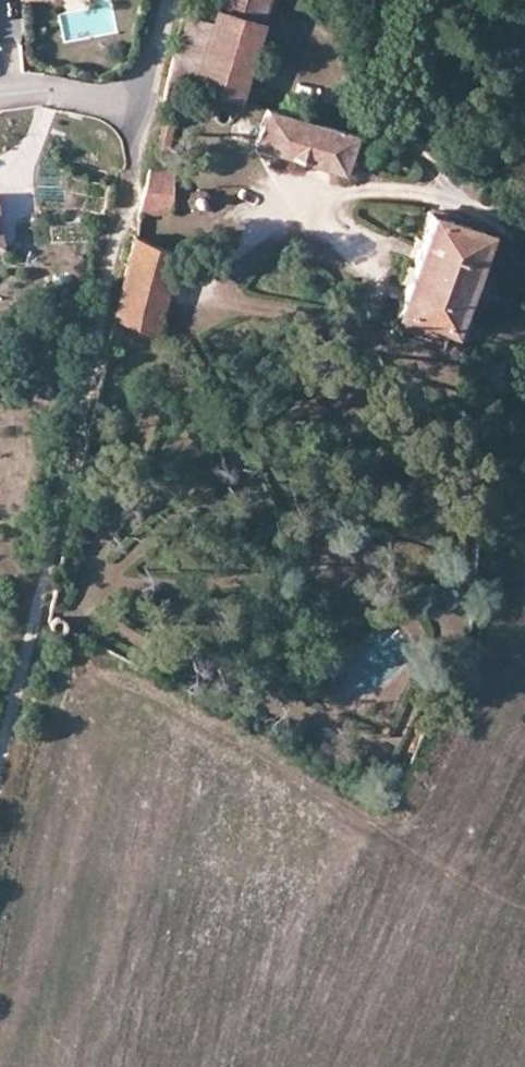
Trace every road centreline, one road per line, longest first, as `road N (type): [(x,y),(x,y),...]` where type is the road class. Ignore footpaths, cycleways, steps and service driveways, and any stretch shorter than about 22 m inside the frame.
road 1 (track): [(0,764),(146,108)]
road 2 (residential): [(0,90),(49,85),(146,108),(170,0)]
road 3 (track): [(281,211),(370,189),(435,193),(464,201),(524,242)]

